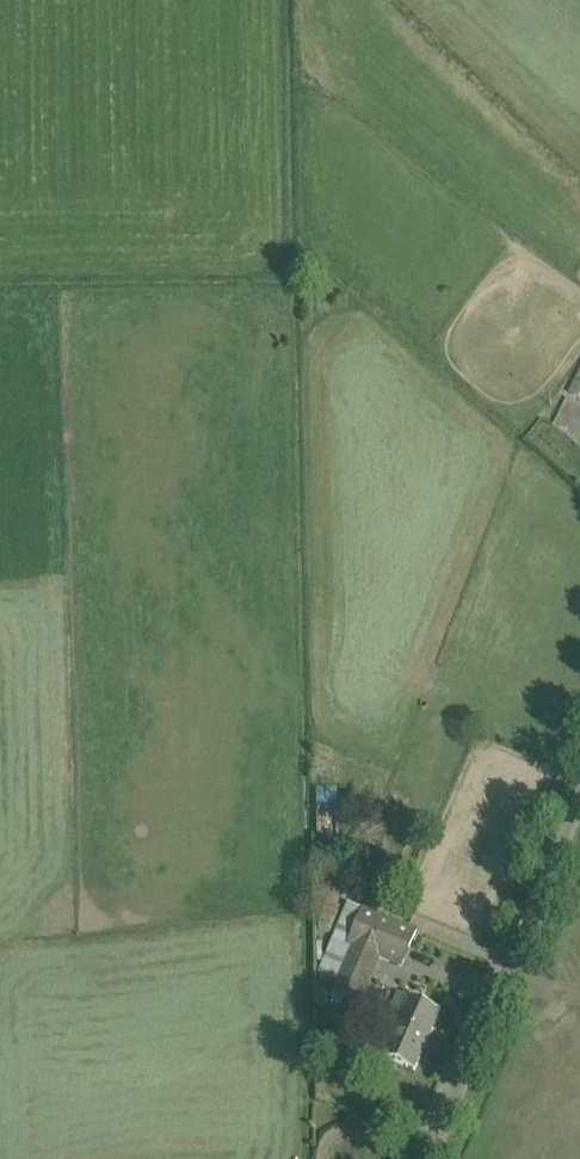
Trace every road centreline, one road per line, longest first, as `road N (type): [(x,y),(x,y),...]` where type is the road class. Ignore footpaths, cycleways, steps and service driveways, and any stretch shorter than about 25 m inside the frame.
road 1 (unclassified): [(429,1158),(579,802)]

